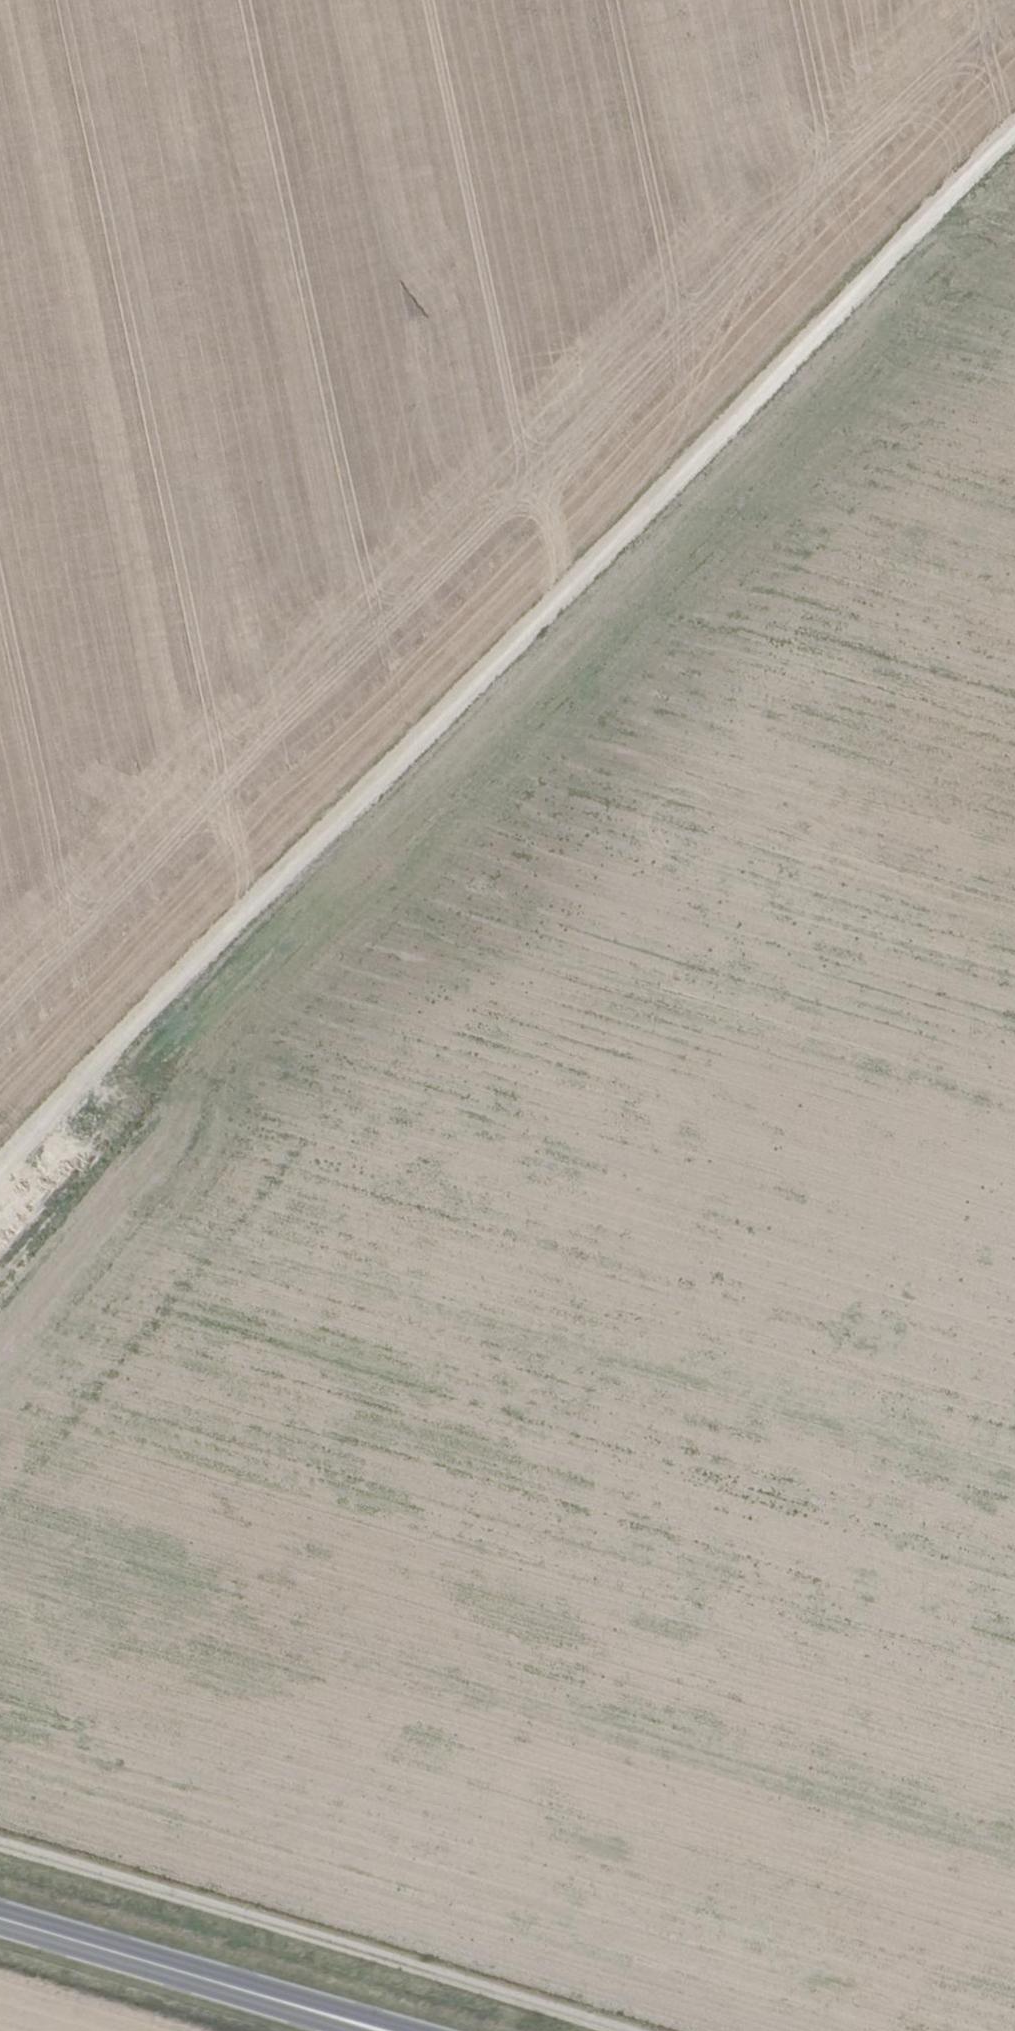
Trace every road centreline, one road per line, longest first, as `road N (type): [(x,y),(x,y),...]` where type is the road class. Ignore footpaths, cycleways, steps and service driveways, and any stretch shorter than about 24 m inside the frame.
road 1 (track): [(0,1182),(348,797),(1014,134)]
road 2 (track): [(646,2030),(0,1840)]
road 3 (primary): [(375,2030),(0,1921)]

